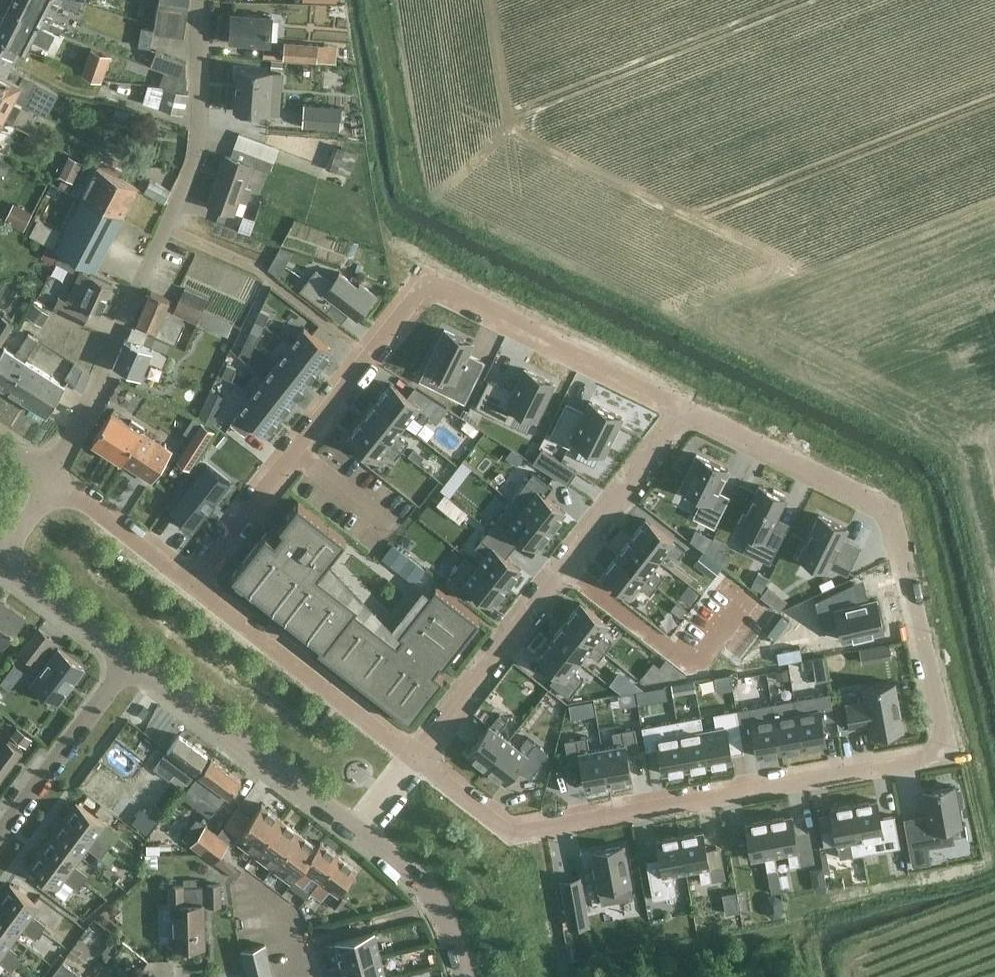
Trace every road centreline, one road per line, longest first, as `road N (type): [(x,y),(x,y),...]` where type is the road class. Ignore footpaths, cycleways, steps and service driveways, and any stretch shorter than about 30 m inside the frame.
road 1 (residential): [(418,757),(514,831),(946,753),(890,514),(688,413)]
road 2 (residential): [(688,413),(428,282),(193,583)]
road 3 (residential): [(53,474),(201,149),(205,0)]
road 4 (residential): [(193,583),(418,757)]
road 5 (residential): [(361,831),(134,664)]
road 6 (residential): [(418,757),(568,566)]
road 7 (residential): [(568,566),(681,655),(707,652),(747,600)]
road 8 (residential): [(0,845),(134,664)]
road 9 (residential): [(568,566),(688,413)]
road 10 (residential): [(53,474),(193,583)]
road 11 (residential): [(134,664),(0,561)]
road 12 (residential): [(430,906),(290,941)]

